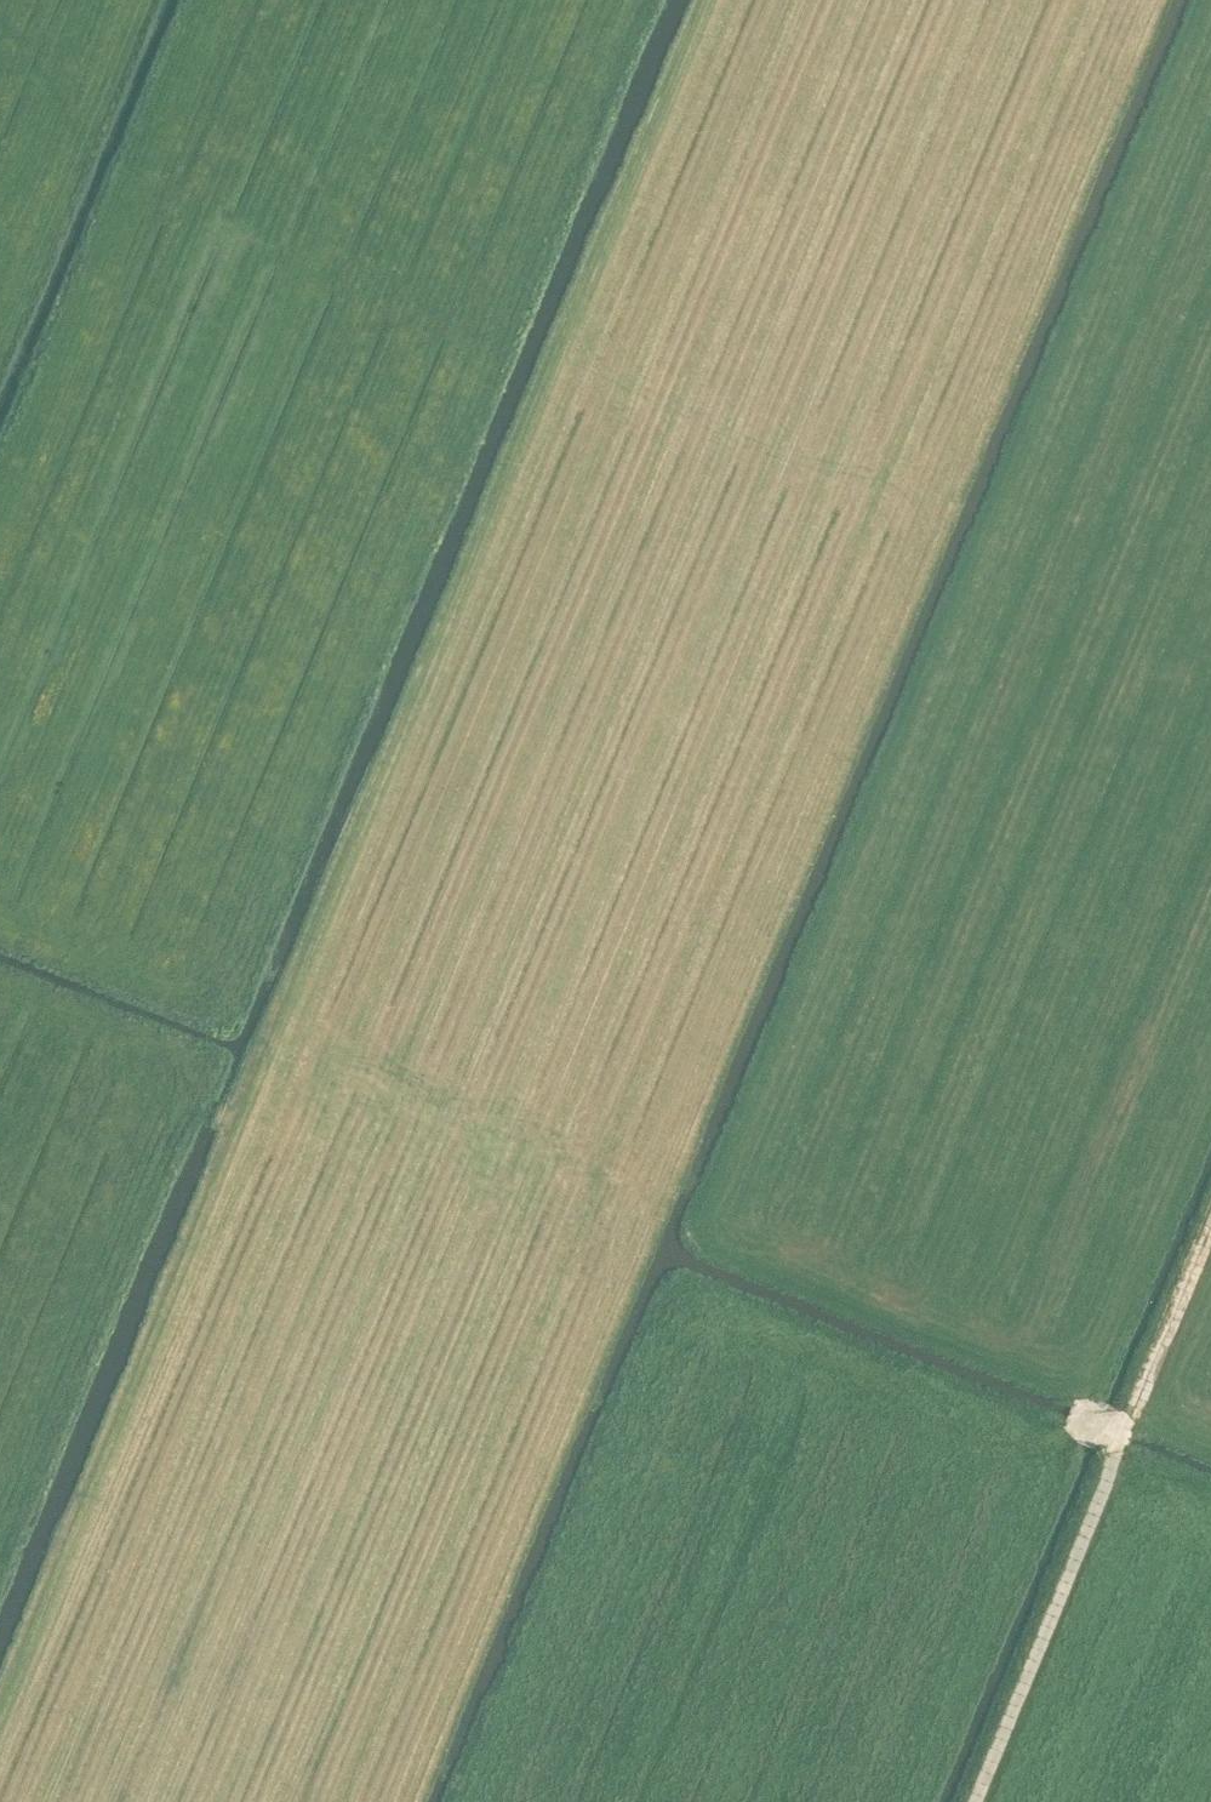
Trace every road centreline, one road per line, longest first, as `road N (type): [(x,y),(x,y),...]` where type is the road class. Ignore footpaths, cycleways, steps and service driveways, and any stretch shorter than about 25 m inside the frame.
road 1 (track): [(211,1225),(716,0)]
road 2 (track): [(976,1801),(1210,1226)]

